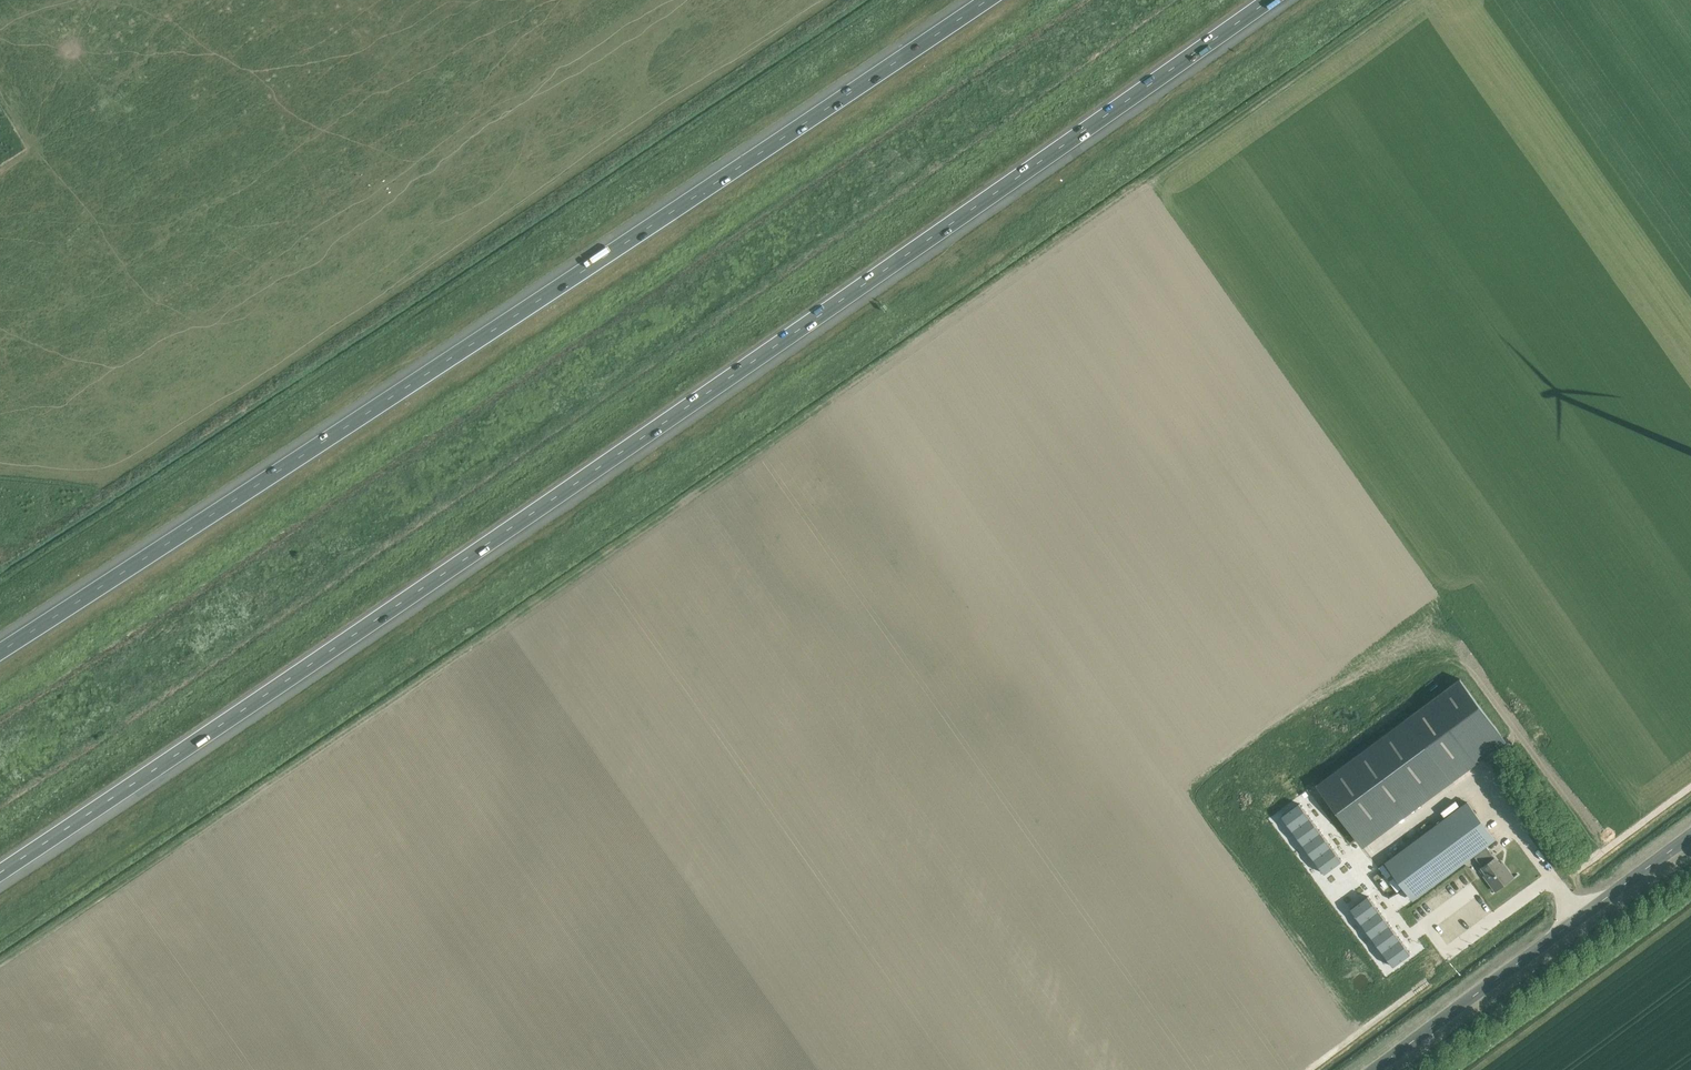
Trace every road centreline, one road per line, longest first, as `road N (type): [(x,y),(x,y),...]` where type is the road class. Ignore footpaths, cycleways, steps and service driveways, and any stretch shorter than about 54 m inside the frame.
road 1 (motorway): [(0,873),(496,541),(1264,0)]
road 2 (motorway): [(974,0),(436,364),(0,639)]
road 3 (unclassified): [(1371,1069),(1690,833)]

